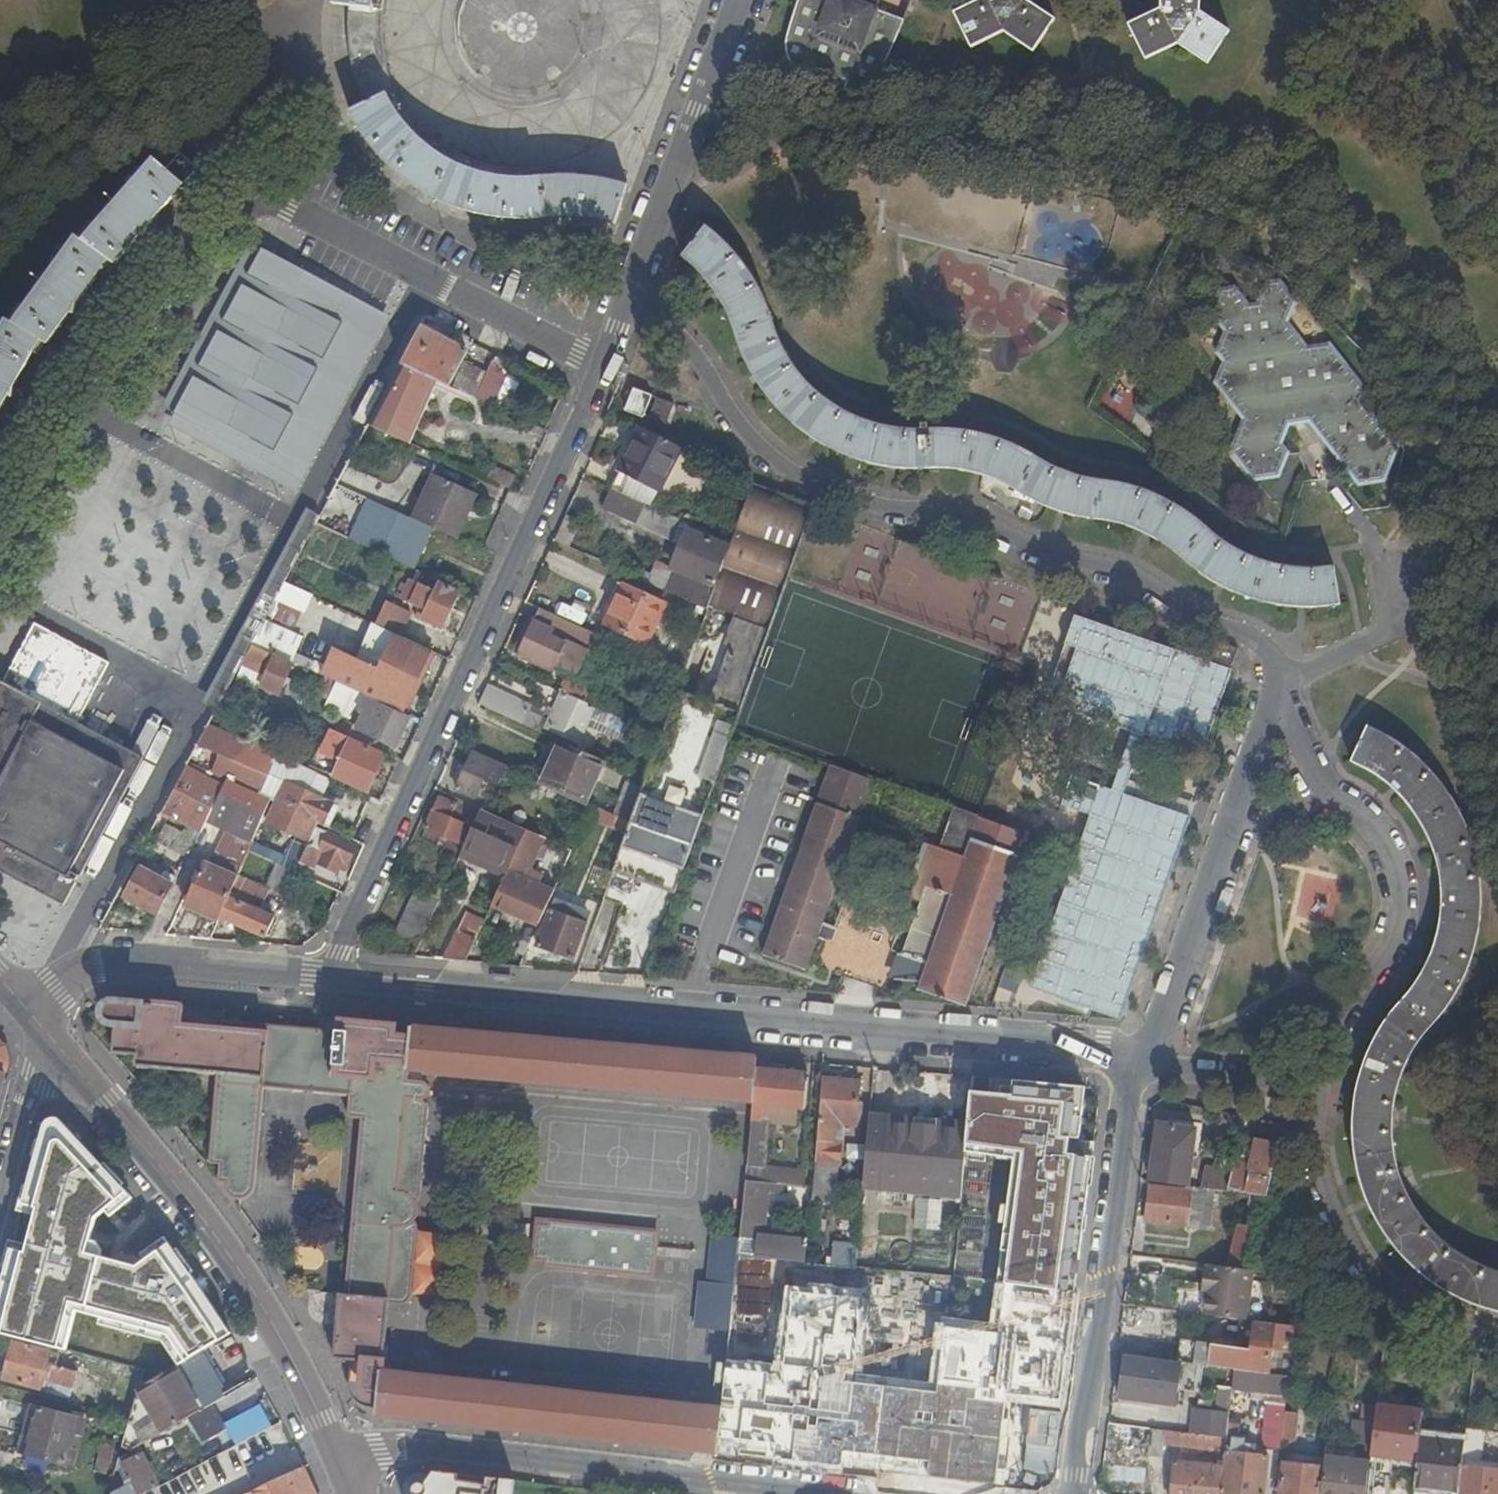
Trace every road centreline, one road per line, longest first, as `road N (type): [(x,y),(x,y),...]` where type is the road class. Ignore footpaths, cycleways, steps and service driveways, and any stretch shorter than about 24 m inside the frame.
road 1 (residential): [(0,553),(184,246),(208,224),(255,204),(284,203),(607,358)]
road 2 (residential): [(1135,1054),(331,978)]
road 3 (residential): [(1280,692),(1309,765),(1337,801),(1386,840),(1401,890),(1396,932),(1354,991),(1313,1084),(1319,1172),(1341,1230),(1376,1284),(1418,1315),(1497,1341)]
road 4 (residential): [(1282,679),(1267,651),(1141,581),(1051,556),(963,515),(830,493),(781,465),(744,428),(663,312),(632,295)]
road 5 (residential): [(607,358),(331,978)]
road 6 (residential): [(340,1459),(383,1446),(849,1493)]
road 7 (primary): [(340,1459),(260,1303),(203,1219),(60,1051)]
road 8 (residential): [(1074,1493),(1135,1054)]
road 9 (residential): [(1135,1054),(1280,692)]
road 10 (residential): [(331,978),(105,957),(22,1002)]
road 11 (residential): [(632,295),(741,0)]
road 12 (residential): [(1282,679),(1386,638),(1394,621),(1393,576),(1330,480)]
road 13 (residential): [(0,1180),(30,1076),(60,1051)]

